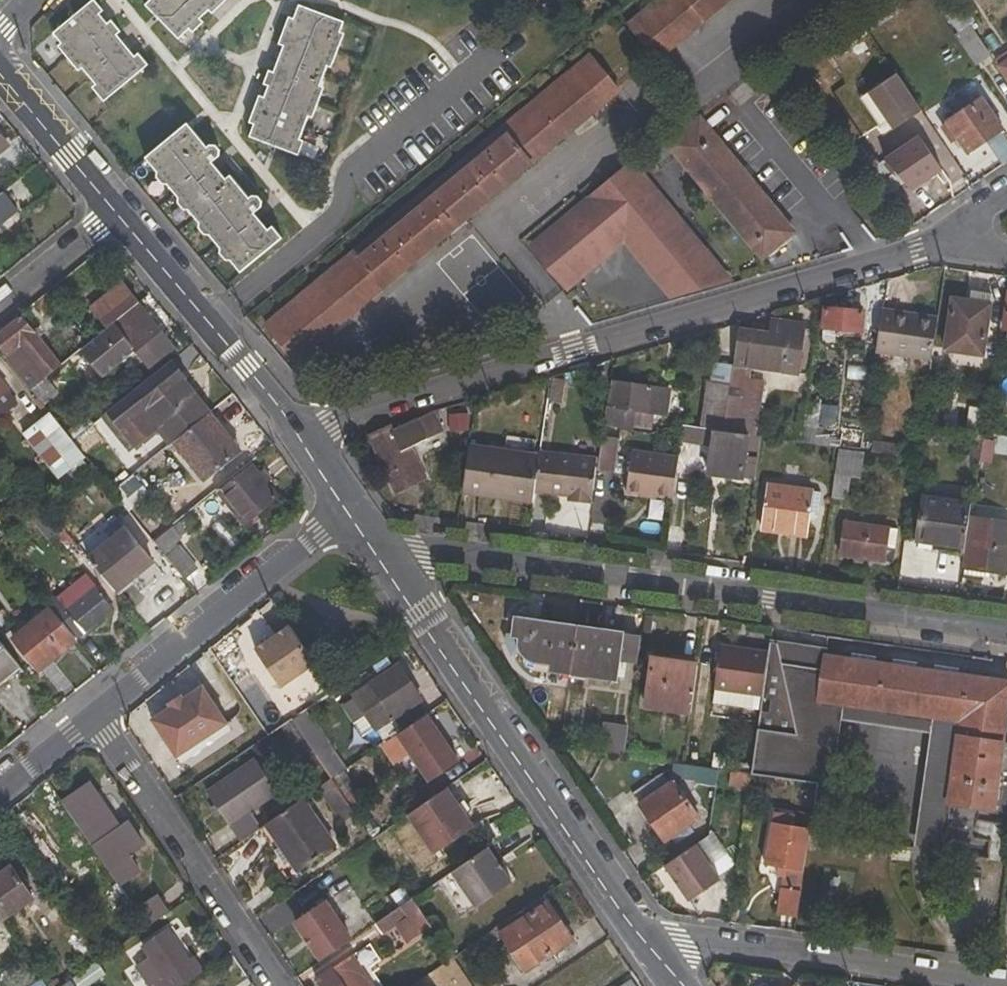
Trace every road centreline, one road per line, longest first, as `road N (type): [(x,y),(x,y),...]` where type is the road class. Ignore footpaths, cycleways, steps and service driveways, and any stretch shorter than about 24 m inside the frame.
road 1 (residential): [(304,448),(332,424),(947,239)]
road 2 (residential): [(386,569),(434,558),(1006,632)]
road 3 (residential): [(643,938),(1006,985)]
road 4 (residential): [(98,714),(282,985)]
road 5 (residential): [(98,714),(347,511)]
road 6 (residential): [(113,213),(304,448)]
road 7 (residential): [(520,761),(643,938)]
road 8 (residential): [(0,71),(113,213)]
road 9 (residential): [(520,761),(429,632)]
road 10 (residential): [(0,305),(113,213)]
road 11 (residential): [(0,793),(98,714)]

